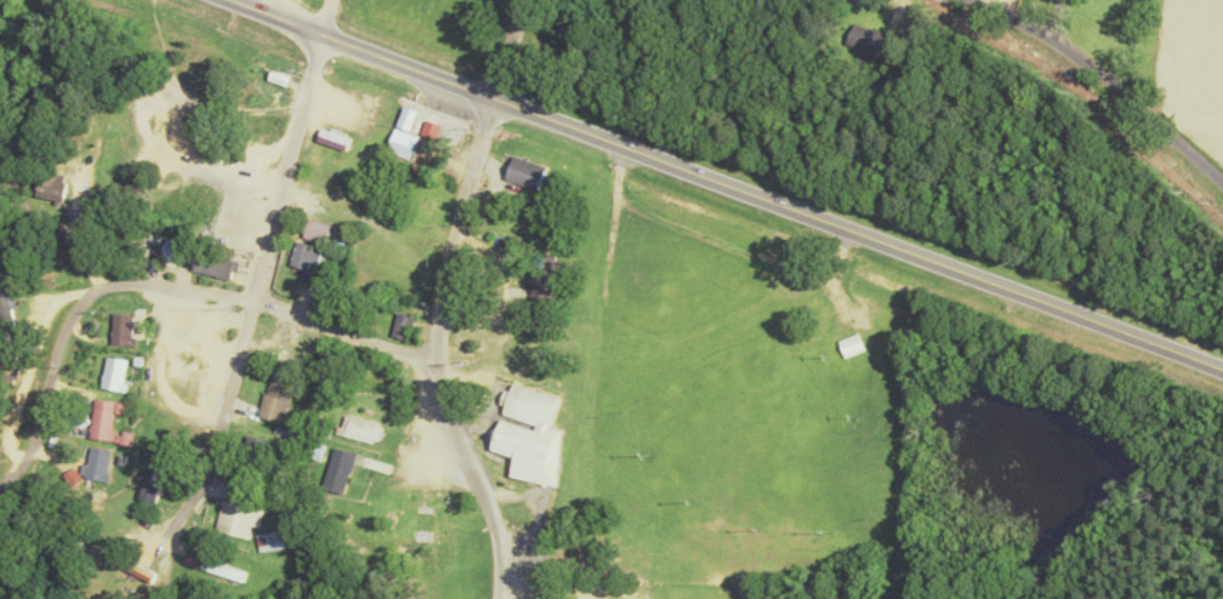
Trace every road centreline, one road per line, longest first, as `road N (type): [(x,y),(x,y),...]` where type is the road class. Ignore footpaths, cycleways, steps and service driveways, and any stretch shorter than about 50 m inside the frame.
road 1 (primary): [(1222,370),(232,0)]
road 2 (residential): [(325,35),(289,149),(212,463),(172,527)]
road 3 (residential): [(499,598),(499,536),(455,434),(440,373),(450,269),(495,99)]
road 4 (residential): [(440,360),(254,300),(127,283),(87,296)]
road 5 (residential): [(1222,186),(1099,74),(968,0)]
road 6 (residential): [(87,296),(61,342),(22,468)]

